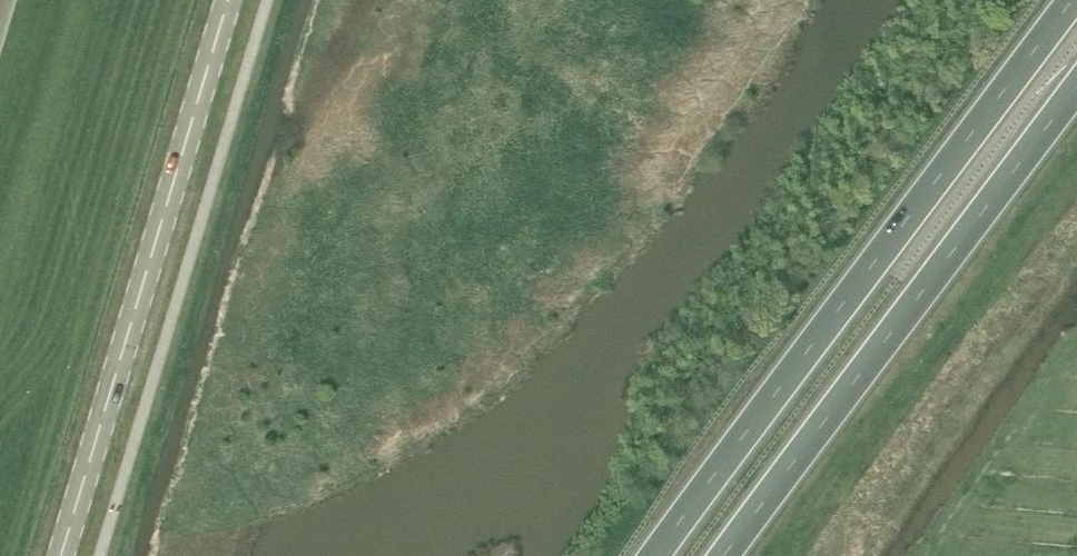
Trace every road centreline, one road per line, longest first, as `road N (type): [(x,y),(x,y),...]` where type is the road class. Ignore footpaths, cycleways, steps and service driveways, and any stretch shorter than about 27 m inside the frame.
road 1 (trunk): [(1071,0),(654,555)]
road 2 (trunk): [(725,555),(1076,86)]
road 3 (secondary): [(62,555),(229,0)]

